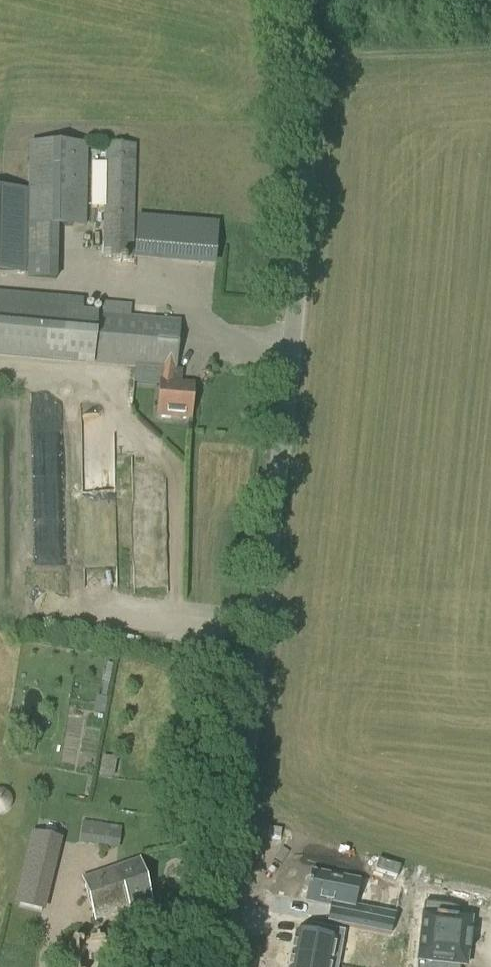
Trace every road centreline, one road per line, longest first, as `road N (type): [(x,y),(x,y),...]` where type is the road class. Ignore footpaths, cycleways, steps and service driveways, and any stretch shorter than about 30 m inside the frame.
road 1 (unclassified): [(220,966),(296,300),(304,106),(298,0)]

